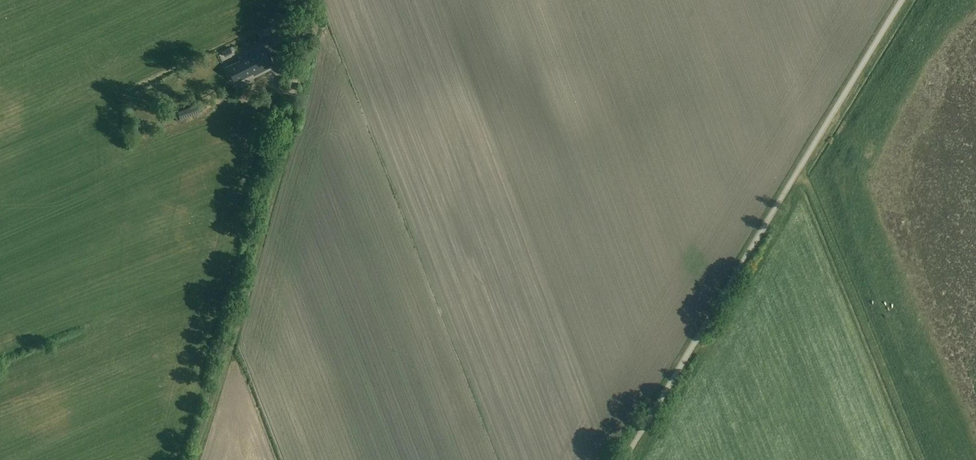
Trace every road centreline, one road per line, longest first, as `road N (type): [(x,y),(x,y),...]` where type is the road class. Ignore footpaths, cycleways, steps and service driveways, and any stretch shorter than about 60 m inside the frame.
road 1 (unclassified): [(626,459),(906,0)]
road 2 (track): [(193,459),(292,91)]
road 3 (track): [(797,171),(923,459)]
road 4 (unclassified): [(309,14),(289,33),(279,88),(292,91),(307,27)]

